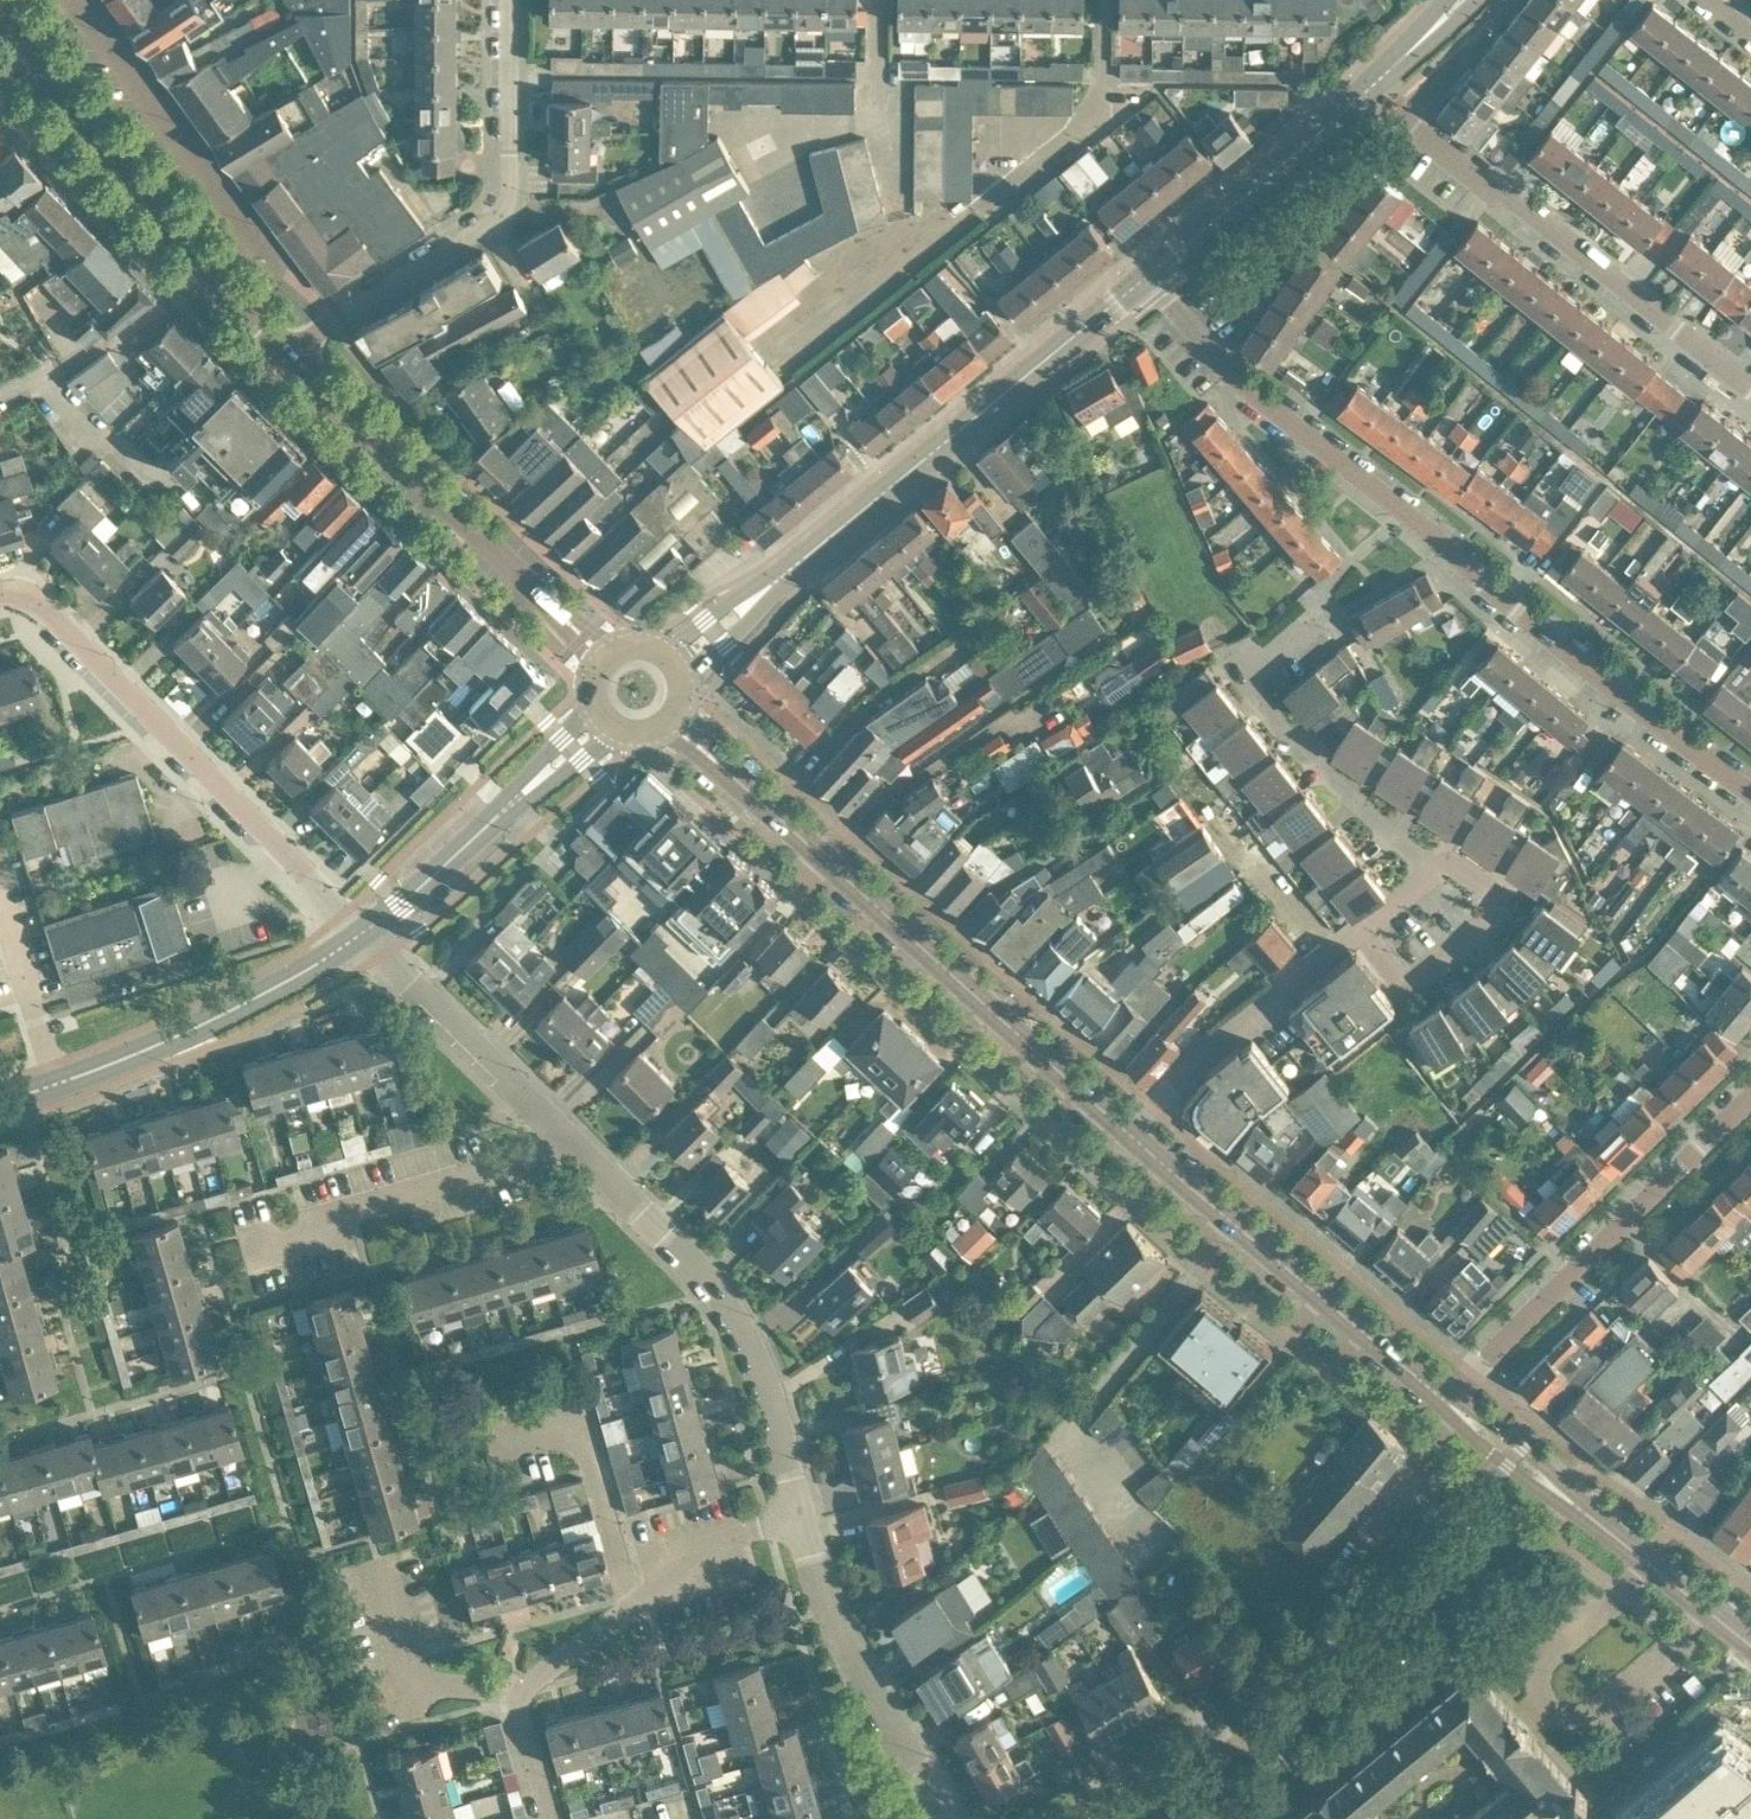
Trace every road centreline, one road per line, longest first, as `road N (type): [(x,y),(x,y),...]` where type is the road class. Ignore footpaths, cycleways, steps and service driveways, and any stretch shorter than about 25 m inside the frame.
road 1 (residential): [(1148,275),(1223,368),(1750,794)]
road 2 (residential): [(802,1519),(755,1362),(716,1292),(361,934)]
road 3 (unclassified): [(1131,1135),(734,777)]
road 4 (residential): [(361,934),(39,607),(0,595)]
road 5 (residential): [(1750,390),(1371,88)]
road 6 (residential): [(515,0),(513,181),(503,216),(290,352)]
road 7 (tertiary): [(1148,275),(790,568)]
road 8 (residential): [(552,1818),(519,1709),(526,1689),(734,1541),(802,1519)]
road 9 (unclassified): [(290,352),(117,160),(0,2)]
road 10 (residential): [(1750,1094),(1443,1398)]
road 11 (unclassified): [(1443,1398),(1131,1135)]
road 12 (tertiary): [(361,934),(218,1016),(0,1102)]
road 13 (unclassified): [(1750,1641),(1443,1398)]
road 14 (residential): [(1125,1818),(1414,1601)]
road 15 (residential): [(1433,874),(1283,743),(1244,692),(1247,676),(1307,630)]
road 16 (unclassified): [(544,598),(290,352)]
road 17 (residential): [(949,1818),(826,1605),(802,1519)]
road 18 (residential): [(1360,931),(1201,1056),(1131,1135)]
road 19 (tertiary): [(1371,88),(1148,275)]
road 20 (residential): [(1360,931),(1404,981),(1496,915),(1492,891),(1452,866),(1433,874)]
road 21 (tertiary): [(361,934),(503,812)]
road 22 (tertiary): [(685,685),(790,568)]
road 23 (tertiary): [(790,568),(662,647)]
road 24 (tertiary): [(592,705),(503,812)]
road 25 (tertiary): [(503,812),(614,730)]
road 26 (tertiary): [(1460,0),(1371,88)]

